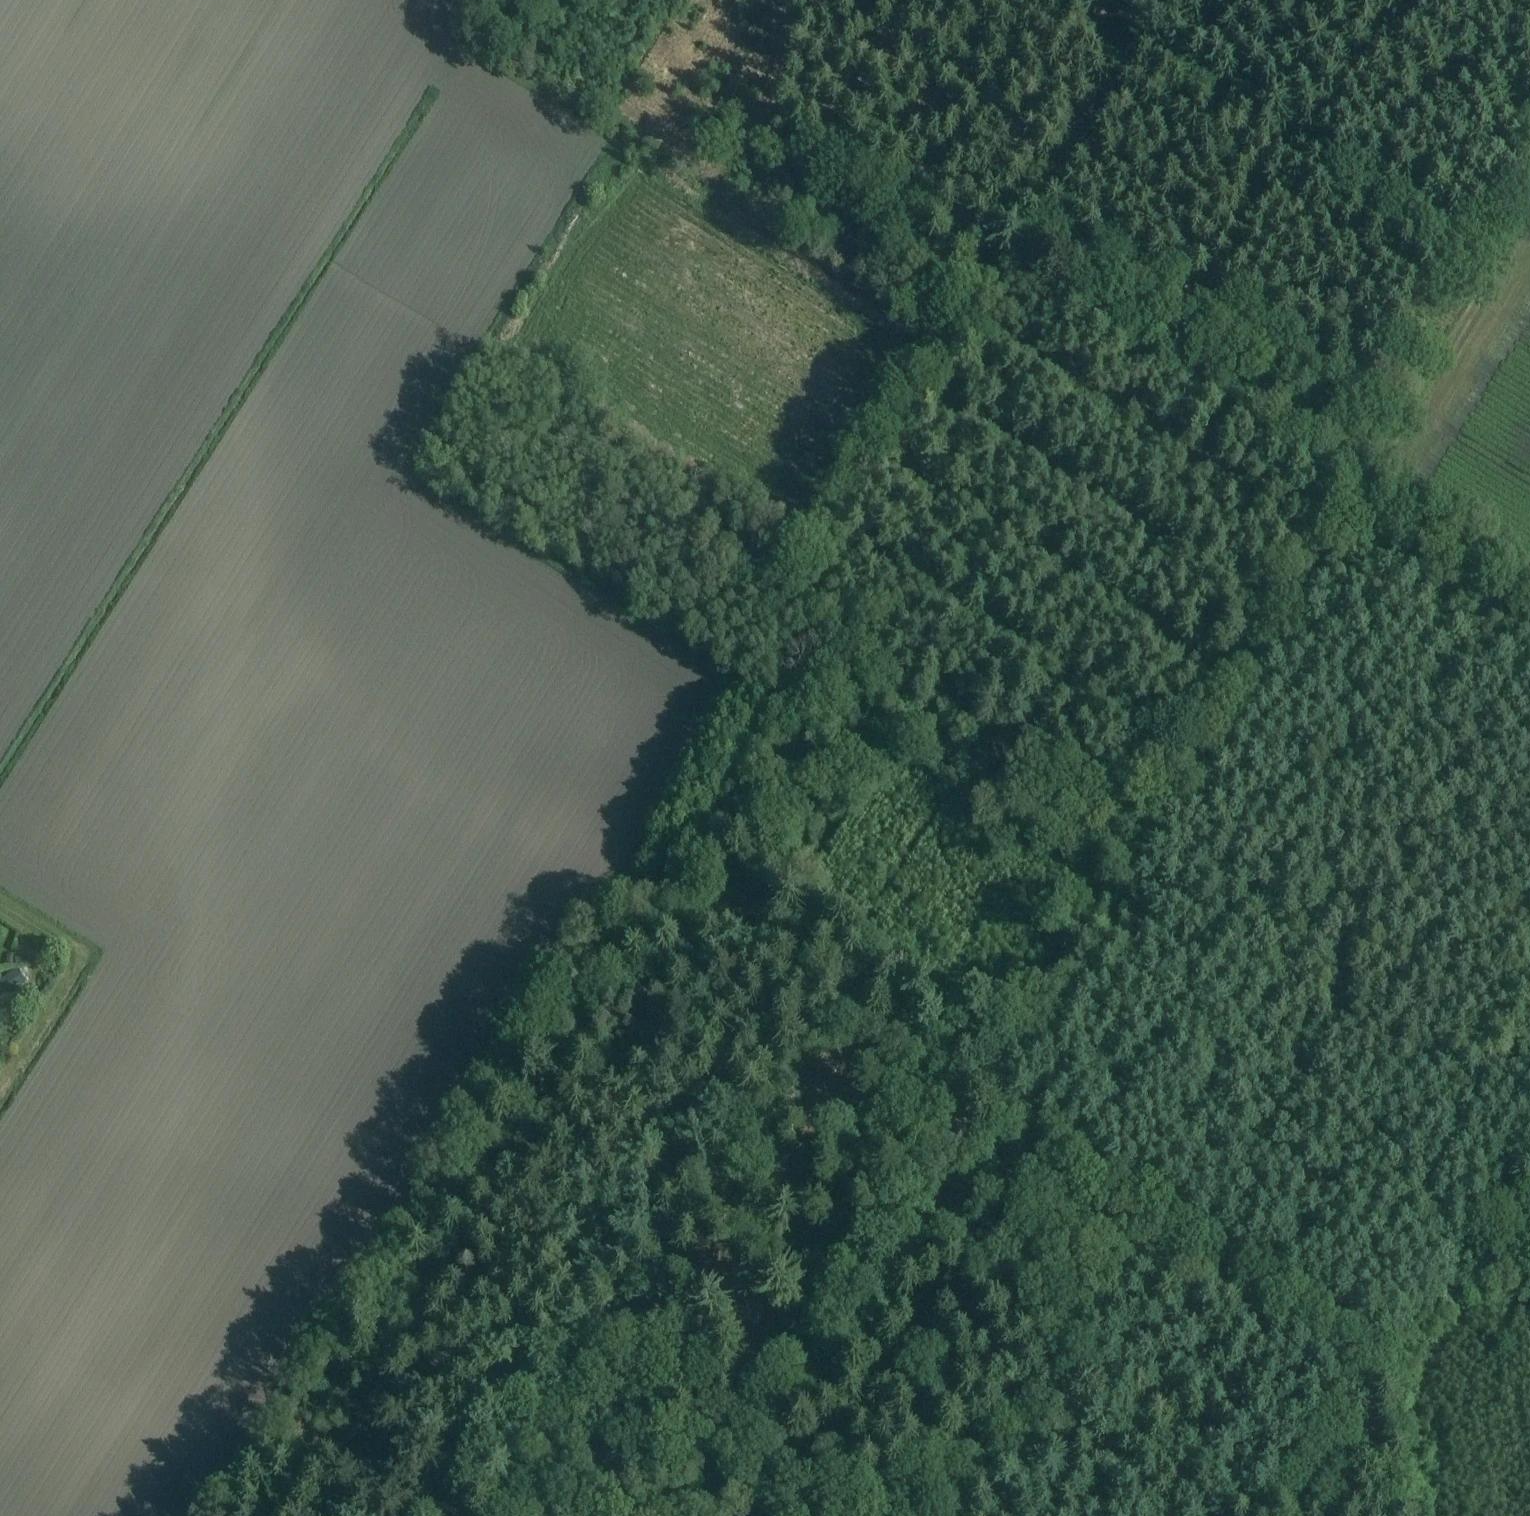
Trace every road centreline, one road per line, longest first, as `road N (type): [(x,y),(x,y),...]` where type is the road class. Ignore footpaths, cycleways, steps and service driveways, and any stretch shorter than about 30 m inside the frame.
road 1 (track): [(1529,208),(710,1515)]
road 2 (track): [(1490,274),(1056,0)]
road 3 (track): [(1529,1138),(1389,1360)]
road 4 (track): [(0,898),(82,950),(0,1084)]

